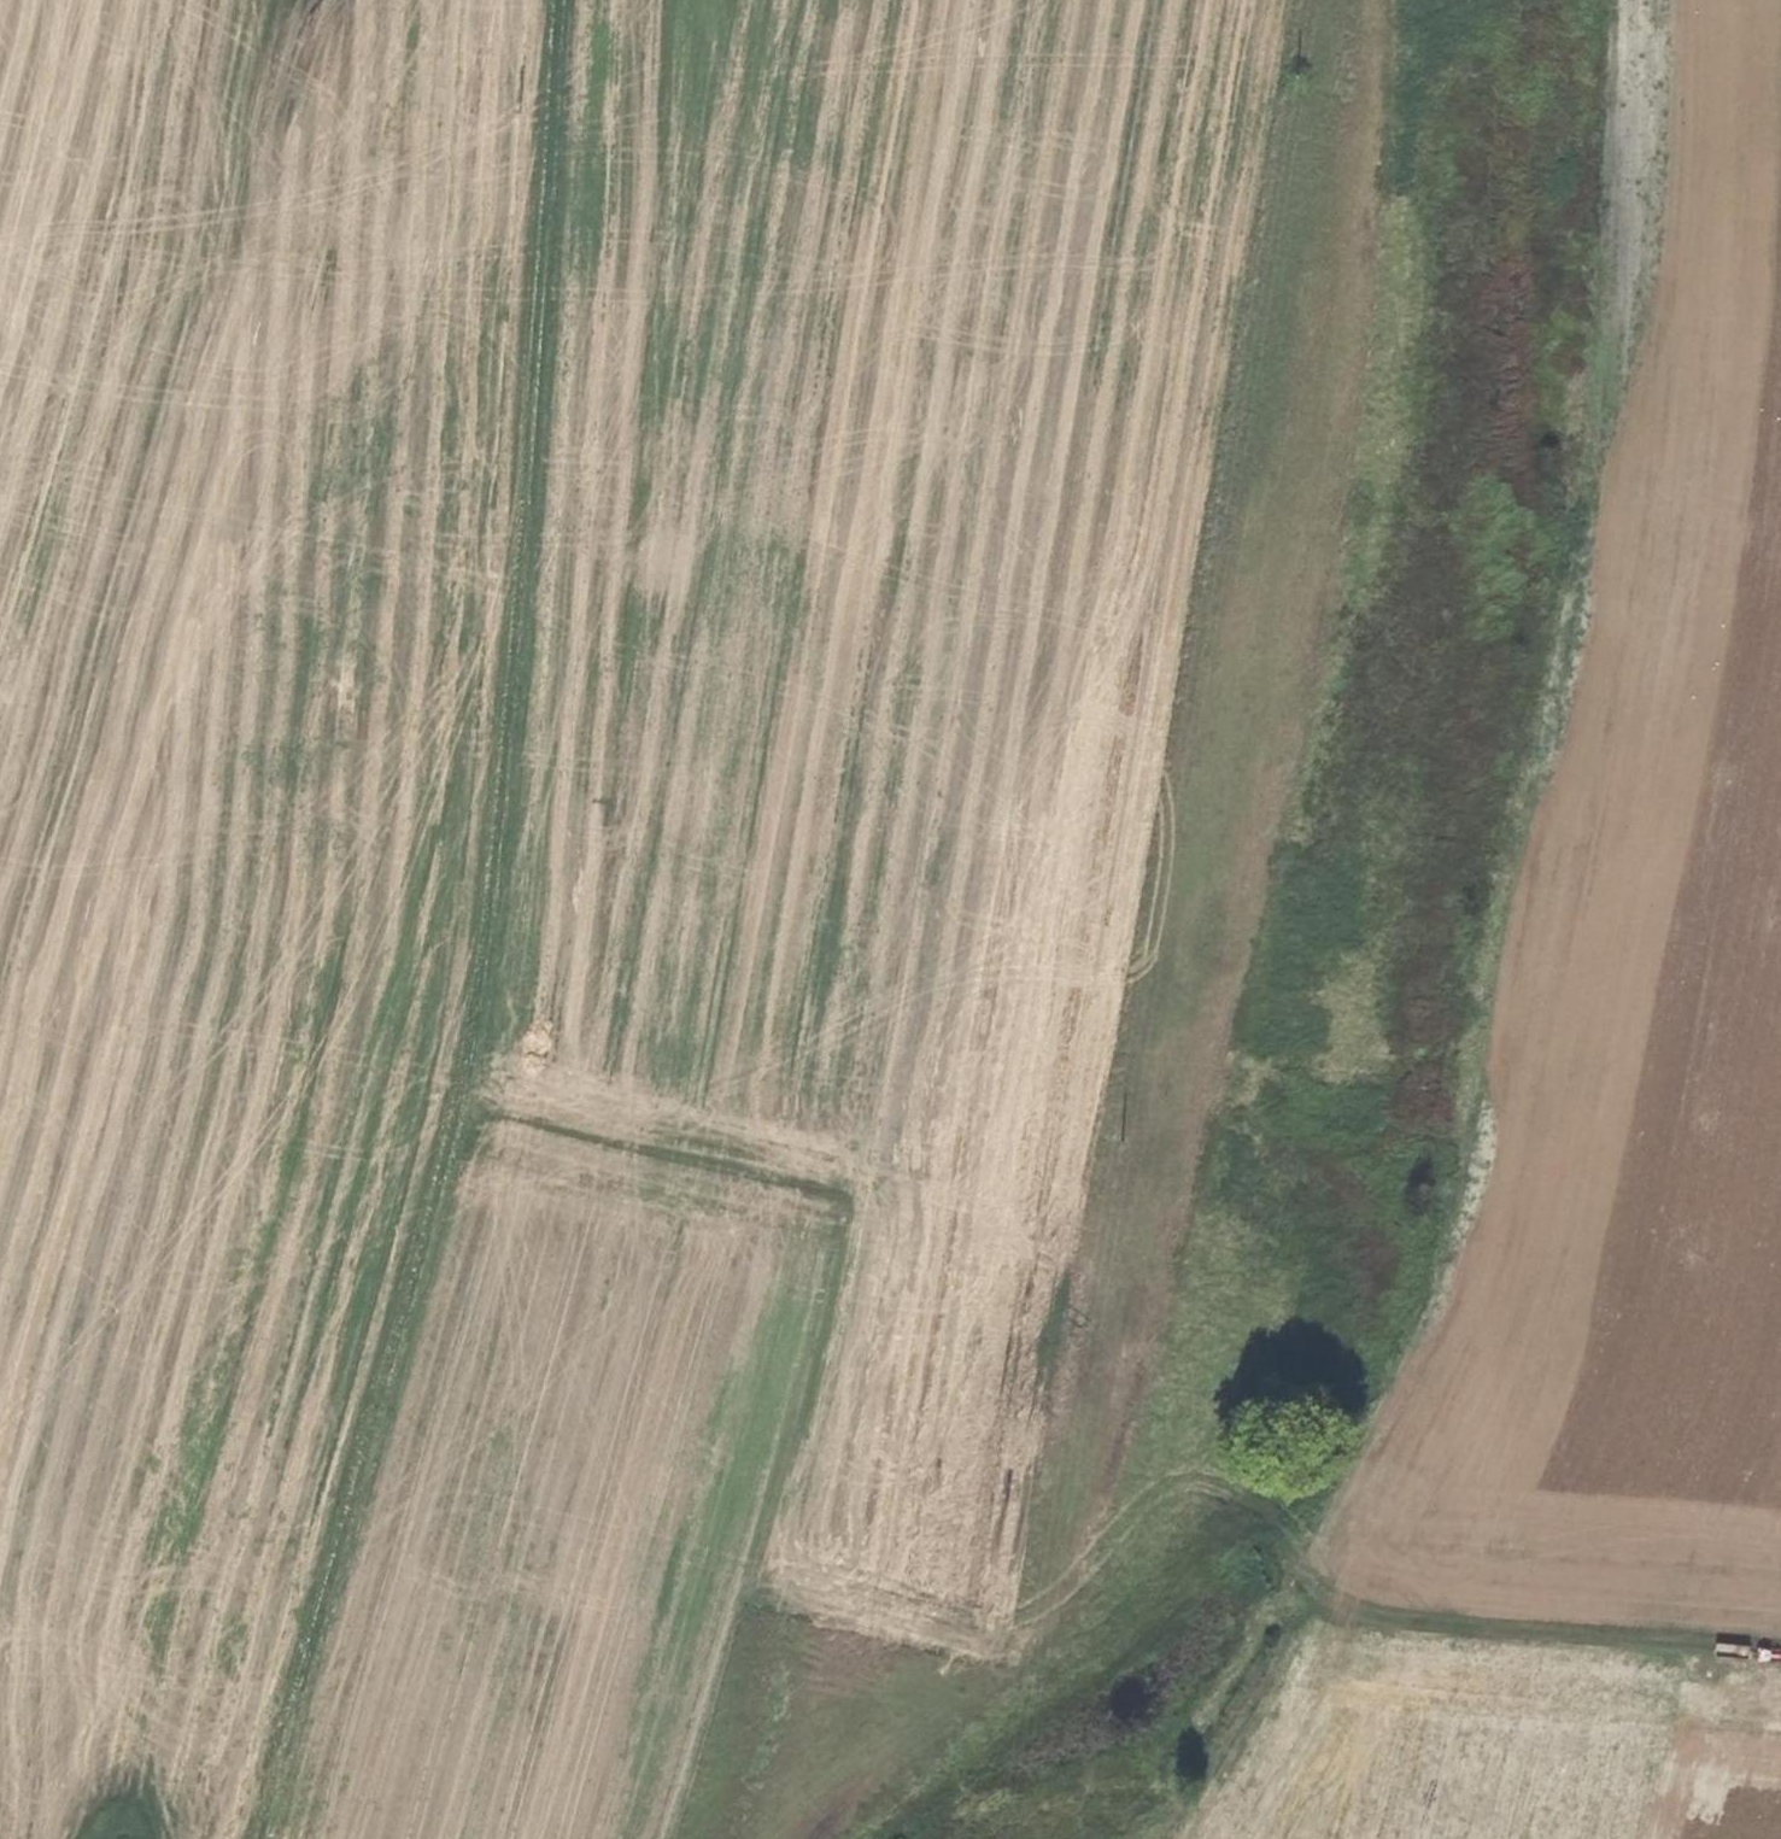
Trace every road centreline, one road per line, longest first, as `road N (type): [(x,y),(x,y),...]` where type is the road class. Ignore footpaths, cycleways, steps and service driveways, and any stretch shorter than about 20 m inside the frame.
road 1 (track): [(266,1838),(456,1141),(498,939),(525,673),(571,0)]
road 2 (track): [(1780,1654),(1339,1611)]

